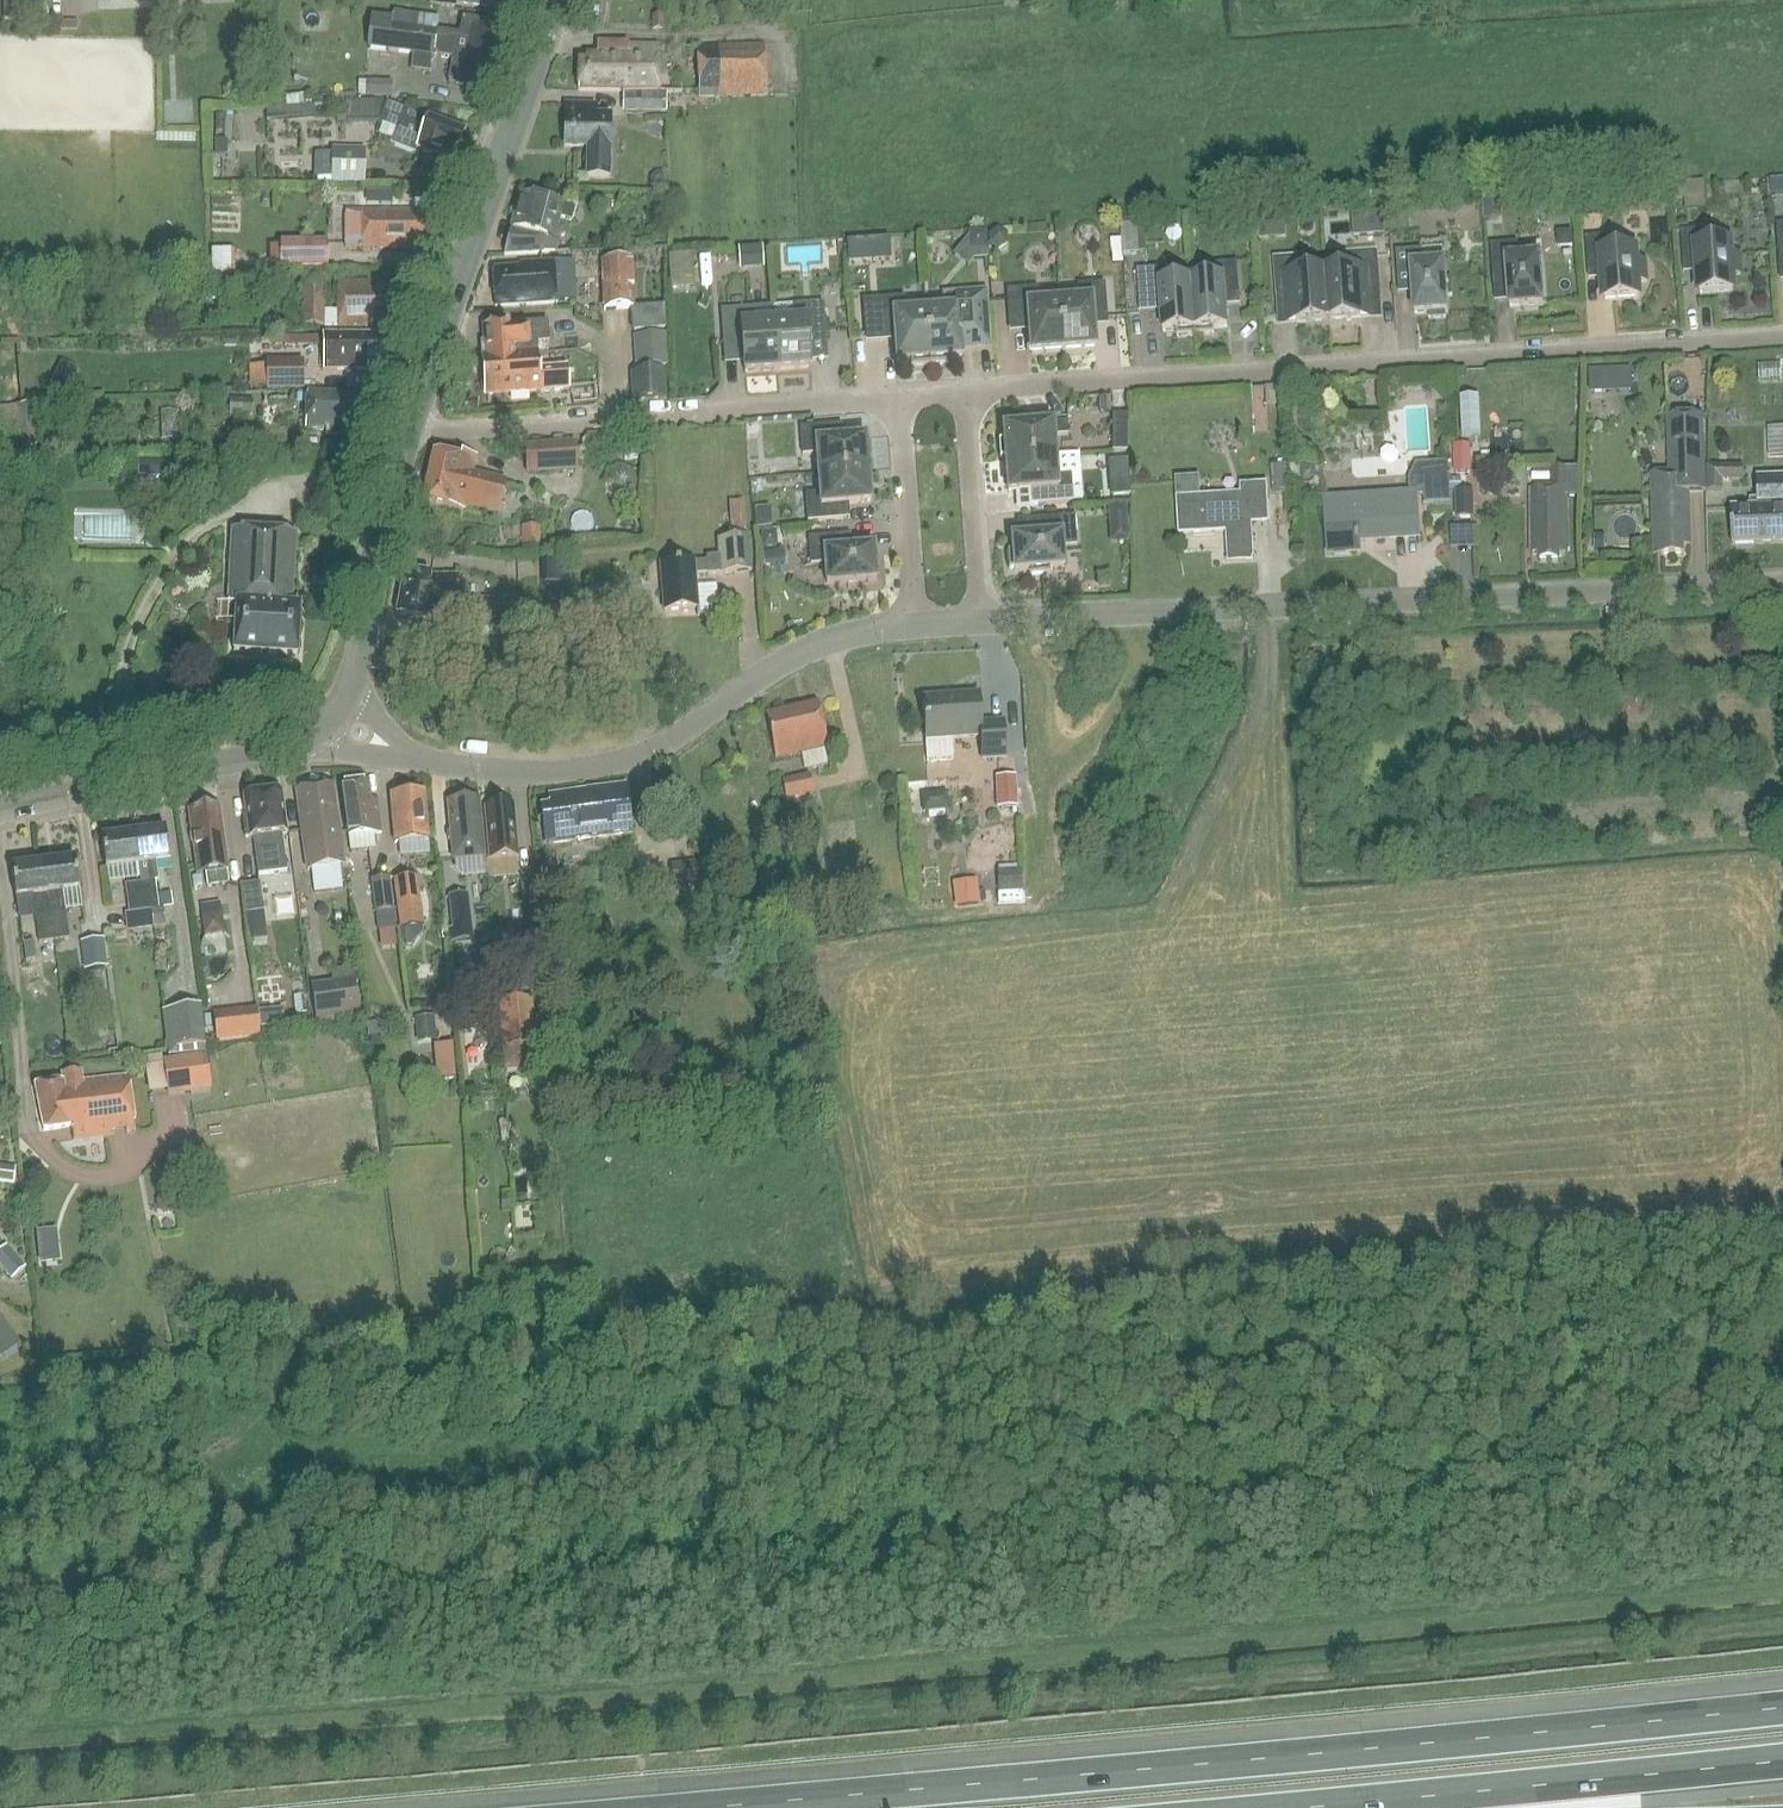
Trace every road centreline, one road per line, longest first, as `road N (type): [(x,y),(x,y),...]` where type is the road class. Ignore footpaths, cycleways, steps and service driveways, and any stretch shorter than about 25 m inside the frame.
road 1 (motorway): [(1782,1704),(686,1807)]
road 2 (residential): [(1782,337),(970,391)]
road 3 (unclassified): [(983,620),(1782,580)]
road 4 (unclassified): [(398,749),(503,766),(627,763),(687,734),(788,650),(857,627),(913,624)]
road 5 (residential): [(903,396),(397,430)]
road 6 (tertiary): [(397,430),(548,0)]
road 7 (motorway): [(1385,1802),(1782,1760)]
road 8 (tertiary): [(0,814),(293,747),(316,733)]
road 9 (tertiary): [(347,690),(397,430)]
road 10 (residential): [(983,620),(970,391)]
road 11 (residential): [(903,396),(913,624)]

